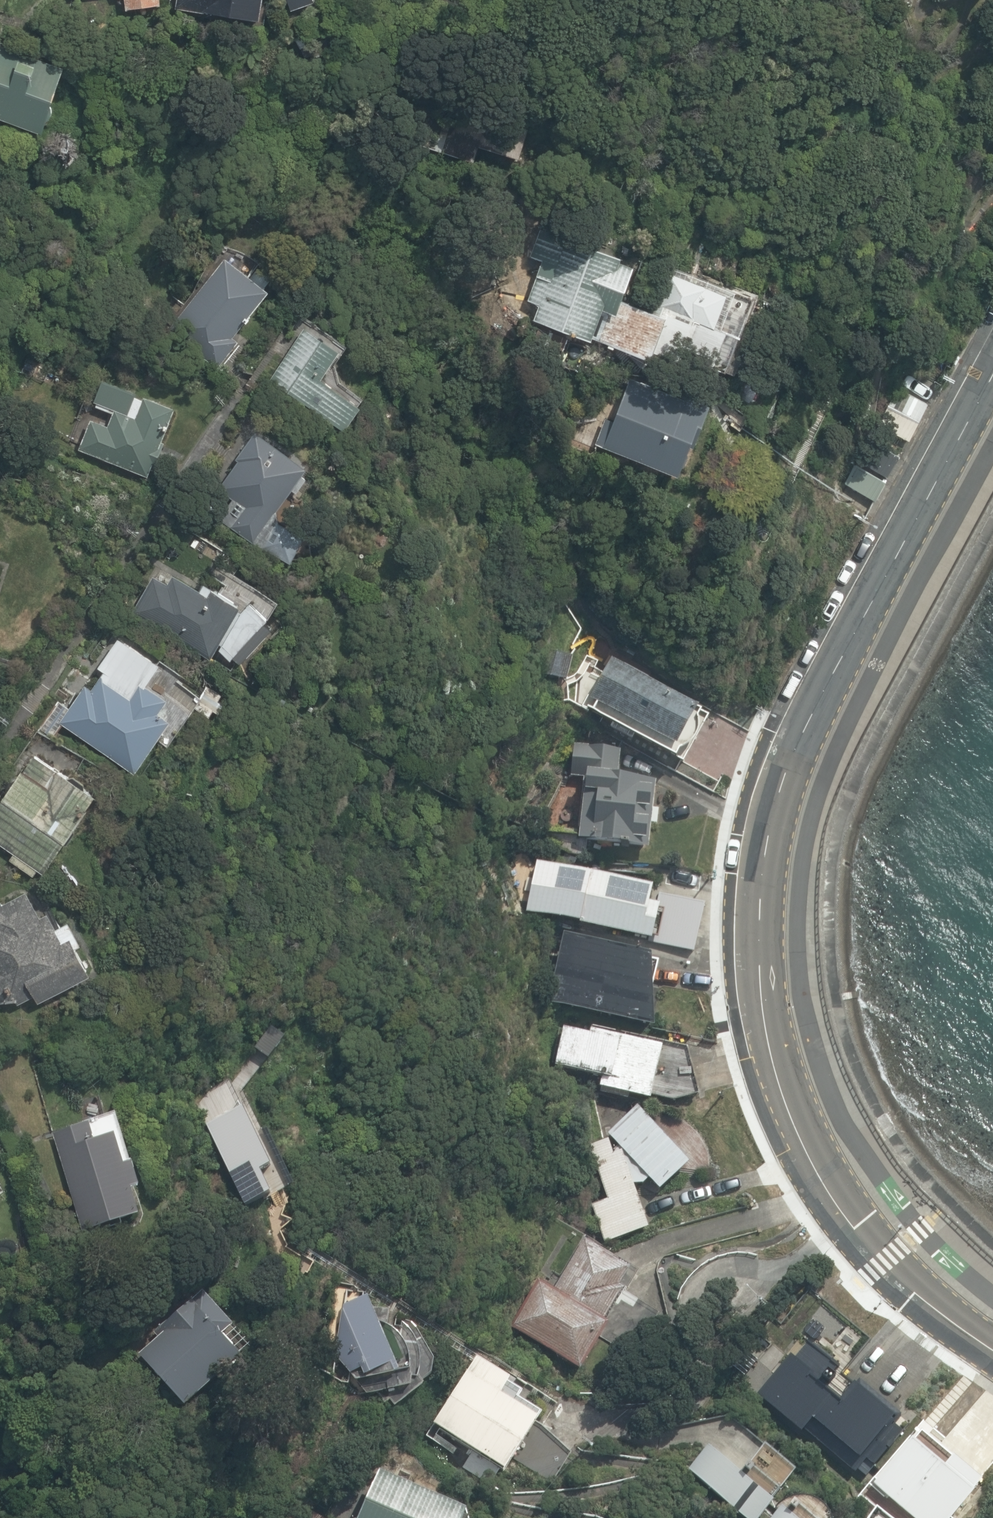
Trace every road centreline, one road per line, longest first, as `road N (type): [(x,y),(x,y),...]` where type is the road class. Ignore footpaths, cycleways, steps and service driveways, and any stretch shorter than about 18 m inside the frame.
road 1 (secondary): [(992,366),(803,723),(764,841),(757,962),(770,1057),(813,1166),(850,1221)]
road 2 (residential): [(580,1454),(593,1437),(670,1413),(683,1313),(712,1276),(799,1261),(850,1221)]
road 3 (secondary): [(850,1221),(915,1291),(992,1347)]

